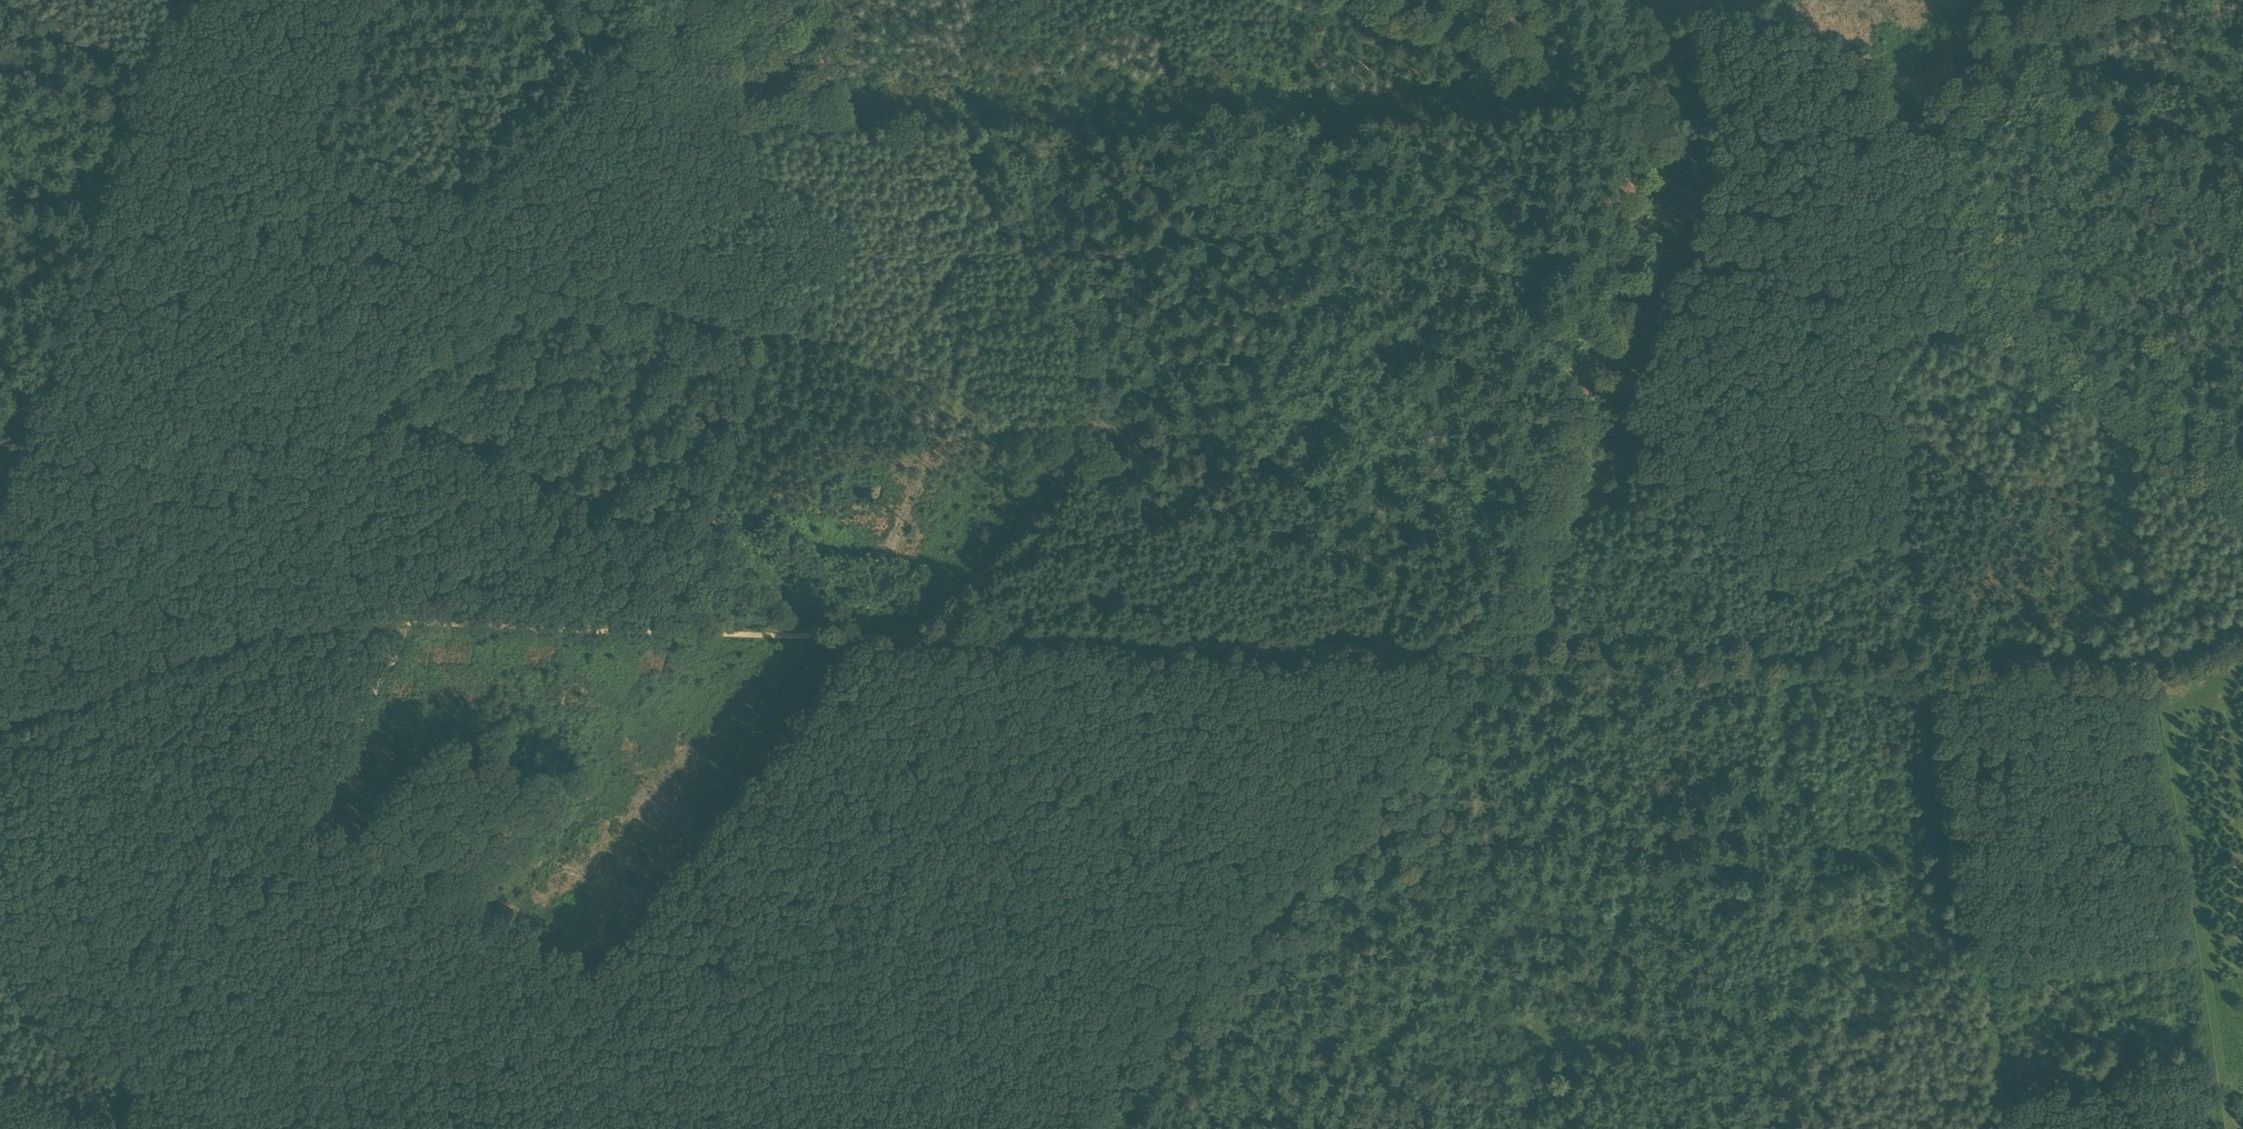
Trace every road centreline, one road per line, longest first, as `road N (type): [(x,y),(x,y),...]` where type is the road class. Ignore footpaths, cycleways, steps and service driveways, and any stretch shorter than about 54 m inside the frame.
road 1 (track): [(2242,630),(2183,655),(2121,665),(419,622)]
road 2 (track): [(1091,1128),(1176,1007),(1502,653),(1585,444),(1647,209)]
road 3 (track): [(466,202),(0,647)]
road 4 (track): [(419,622),(126,1128)]
road 5 (track): [(152,73),(0,529)]
road 6 (track): [(419,622),(245,627),(0,711)]
road 7 (track): [(1591,1029),(1640,1026),(1675,1047),(1986,1029)]
road 8 (track): [(1929,661),(1986,1029)]
road 9 (track): [(152,73),(466,202)]
road 10 (track): [(466,202),(768,327)]
road 11 (track): [(768,327),(748,410),(658,632)]
road 12 (track): [(311,814),(596,967)]
road 13 (track): [(466,202),(637,35)]
road 14 (track): [(6,0),(144,59),(152,73)]
road 15 (track): [(133,1117),(0,1084)]
road 16 (track): [(1647,209),(1656,175),(1641,91)]

